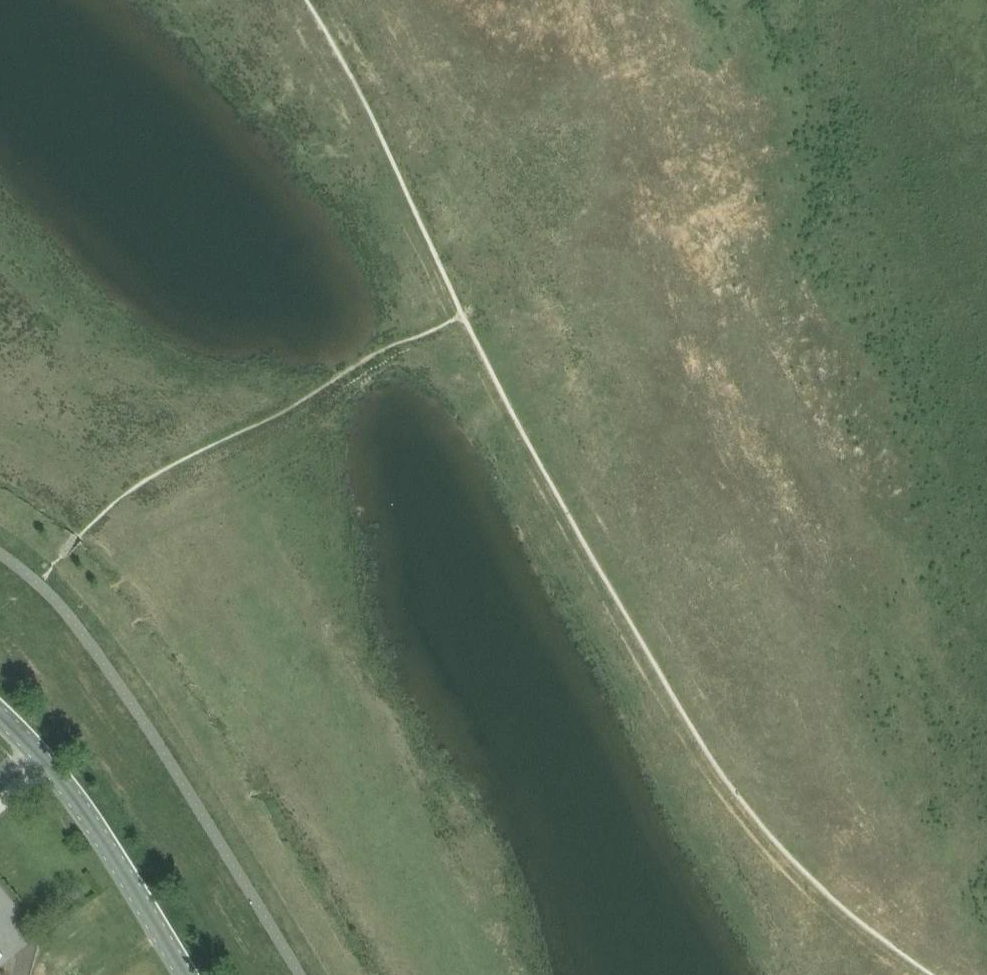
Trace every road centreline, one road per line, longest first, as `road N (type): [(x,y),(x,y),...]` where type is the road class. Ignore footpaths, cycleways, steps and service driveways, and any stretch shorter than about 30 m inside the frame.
road 1 (tertiary): [(185,974),(97,829),(0,713)]

